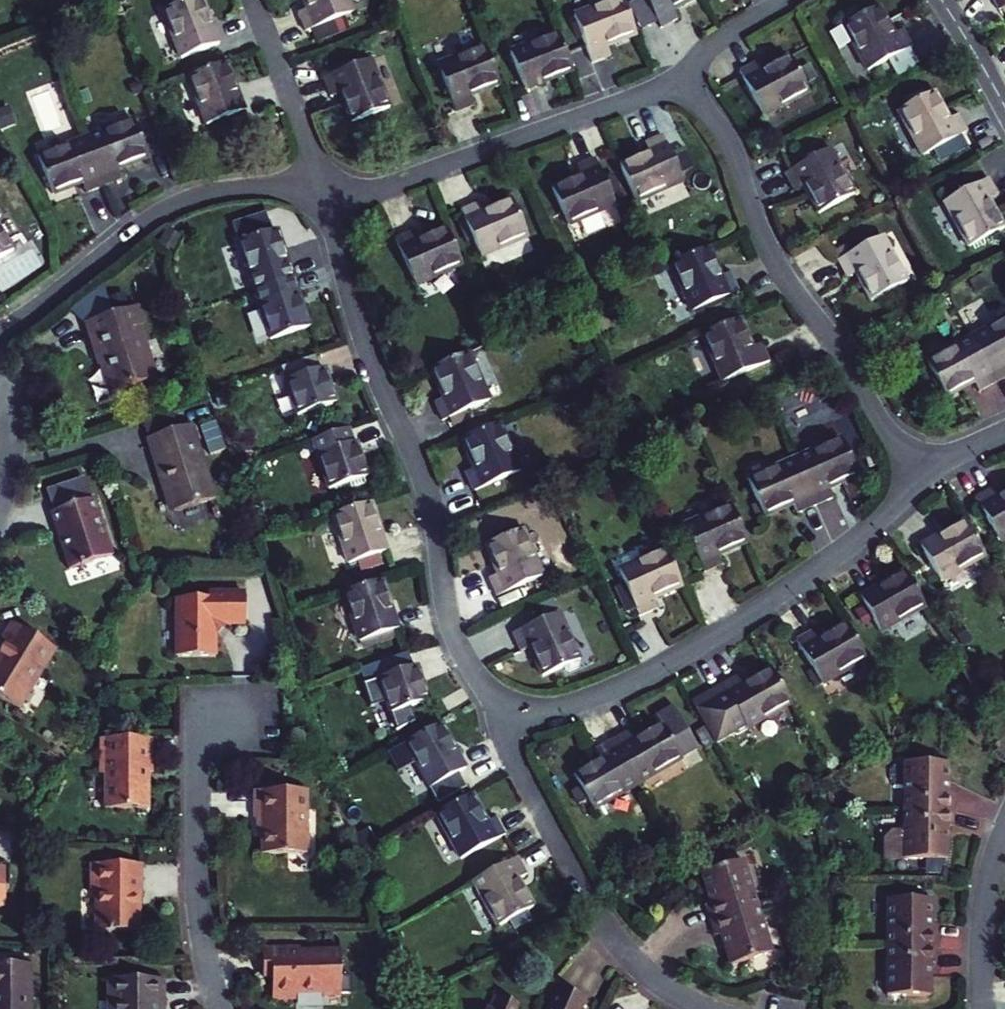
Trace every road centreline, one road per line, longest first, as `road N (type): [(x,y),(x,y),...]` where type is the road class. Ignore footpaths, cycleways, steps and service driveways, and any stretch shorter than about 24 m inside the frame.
road 1 (residential): [(501,728),(456,638),(421,472),(358,326),(323,189)]
road 2 (residential): [(920,472),(843,550),(720,633),(641,677),(501,728)]
road 3 (residential): [(920,472),(783,271),(732,143),(676,83)]
road 4 (residential): [(676,83),(379,189),(323,189)]
road 5 (residential): [(323,189),(259,186),(192,199),(0,336)]
road 6 (residential): [(223,1008),(199,902),(198,766),(203,741),(237,706)]
road 7 (residential): [(323,189),(252,0)]
road 8 (residential): [(587,896),(501,728)]
road 9 (residential): [(984,1008),(984,900),(1004,832)]
road 10 (residential): [(787,0),(728,34),(676,83)]
road 11 (residential): [(709,1008),(661,983),(613,933)]
road 12 (residential): [(1004,106),(944,0)]

